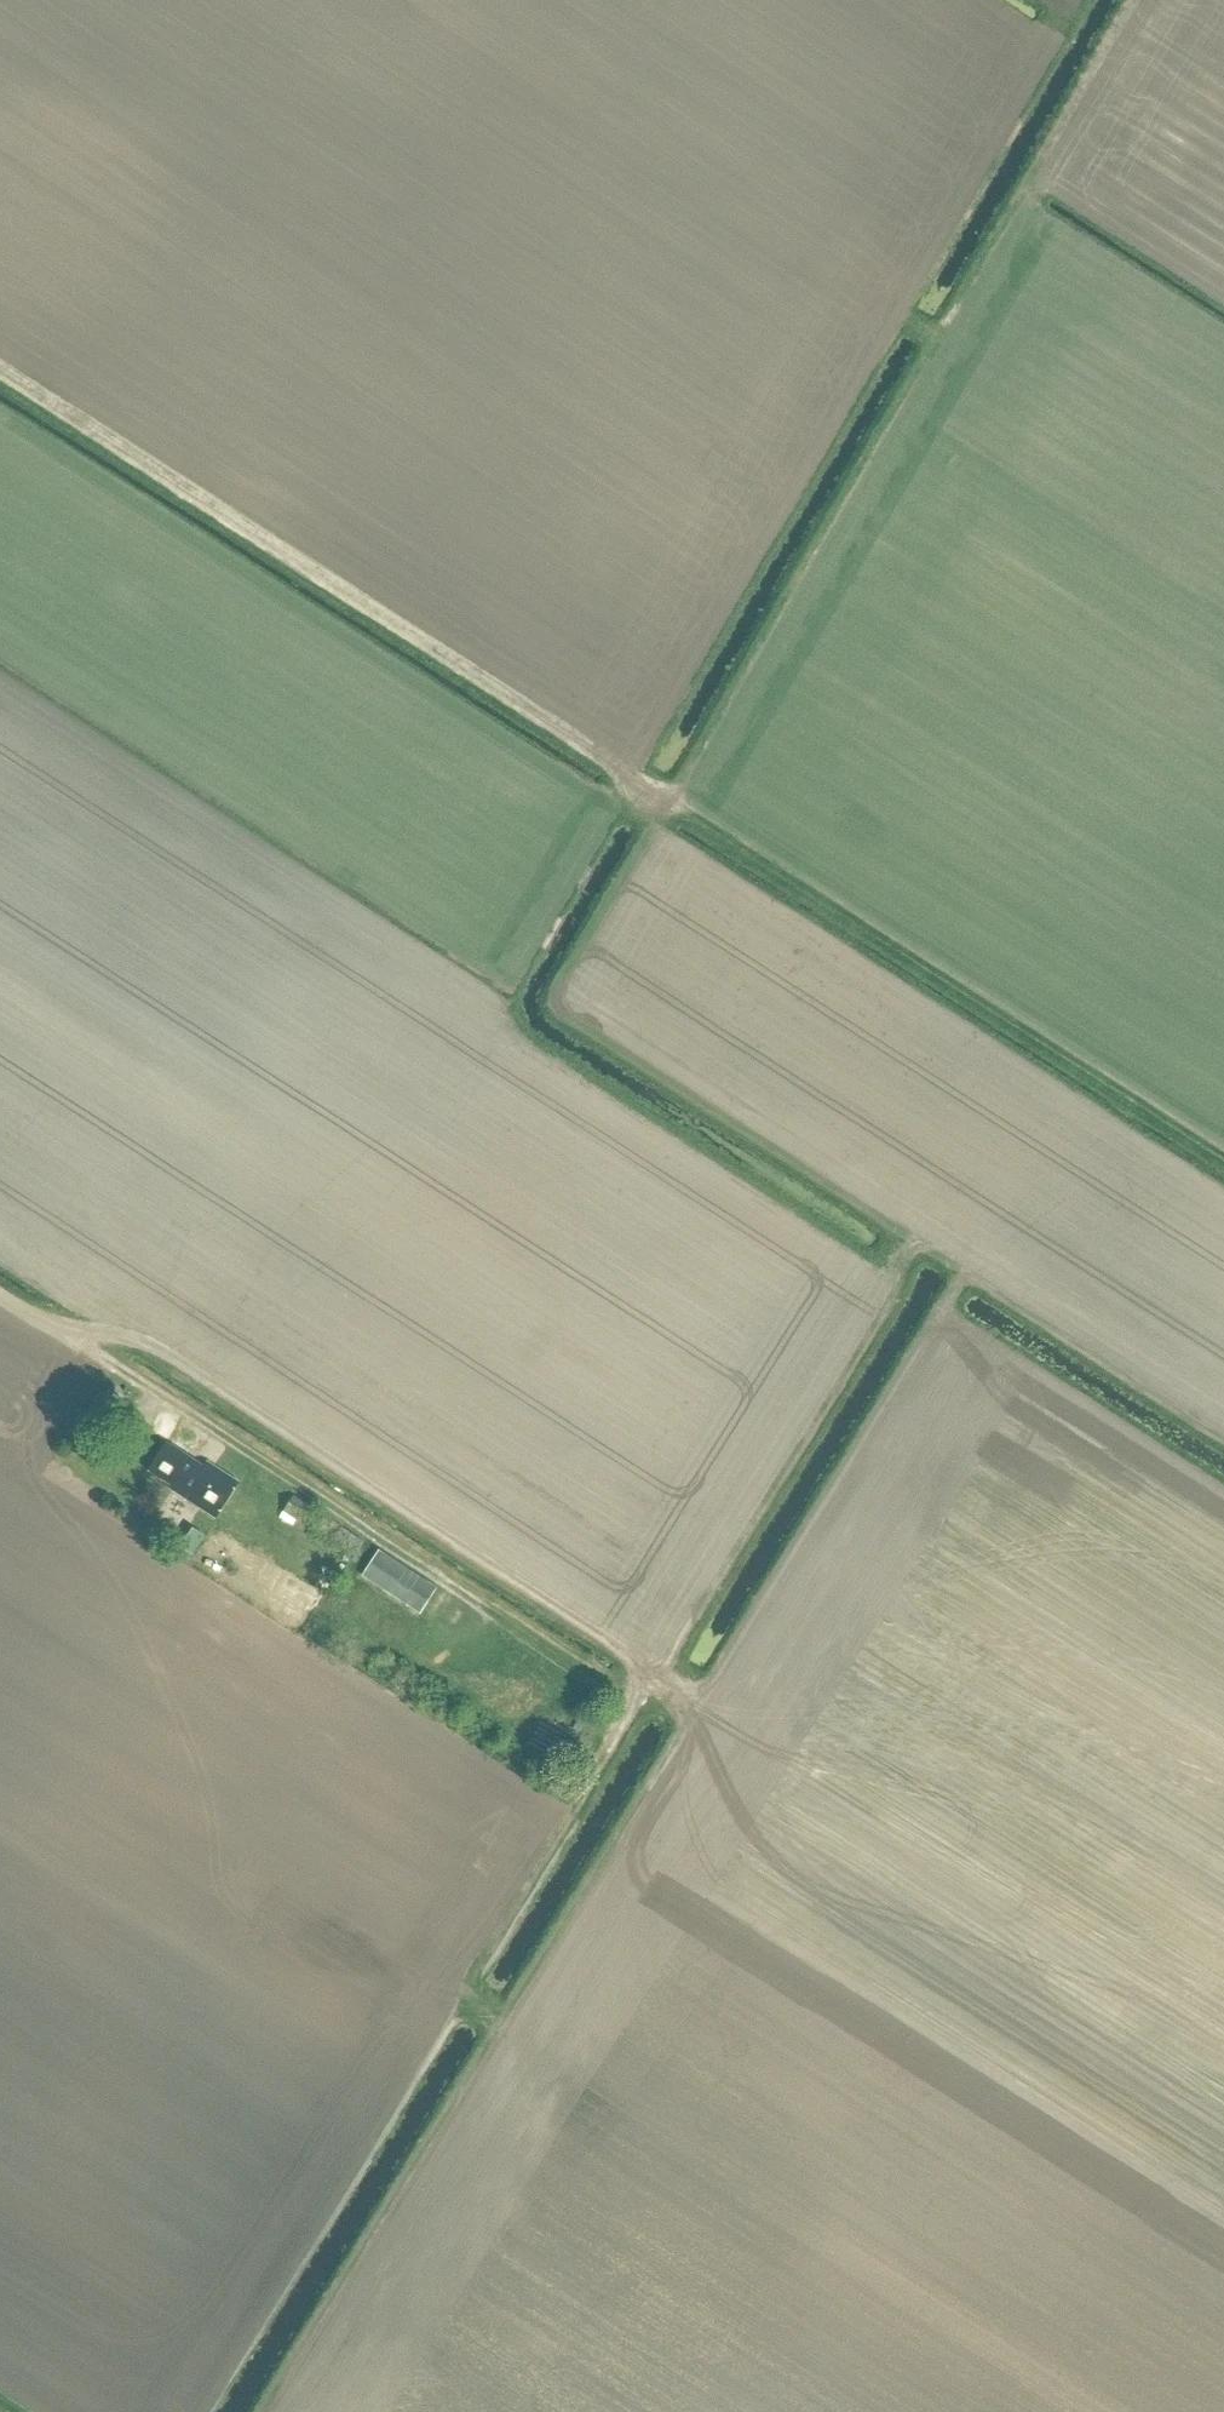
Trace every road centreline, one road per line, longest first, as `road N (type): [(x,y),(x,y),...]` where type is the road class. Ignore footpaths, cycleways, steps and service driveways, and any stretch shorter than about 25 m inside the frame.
road 1 (track): [(685,1699),(620,1646),(165,1354),(130,1339),(68,1332)]
road 2 (track): [(0,1288),(367,1525)]

